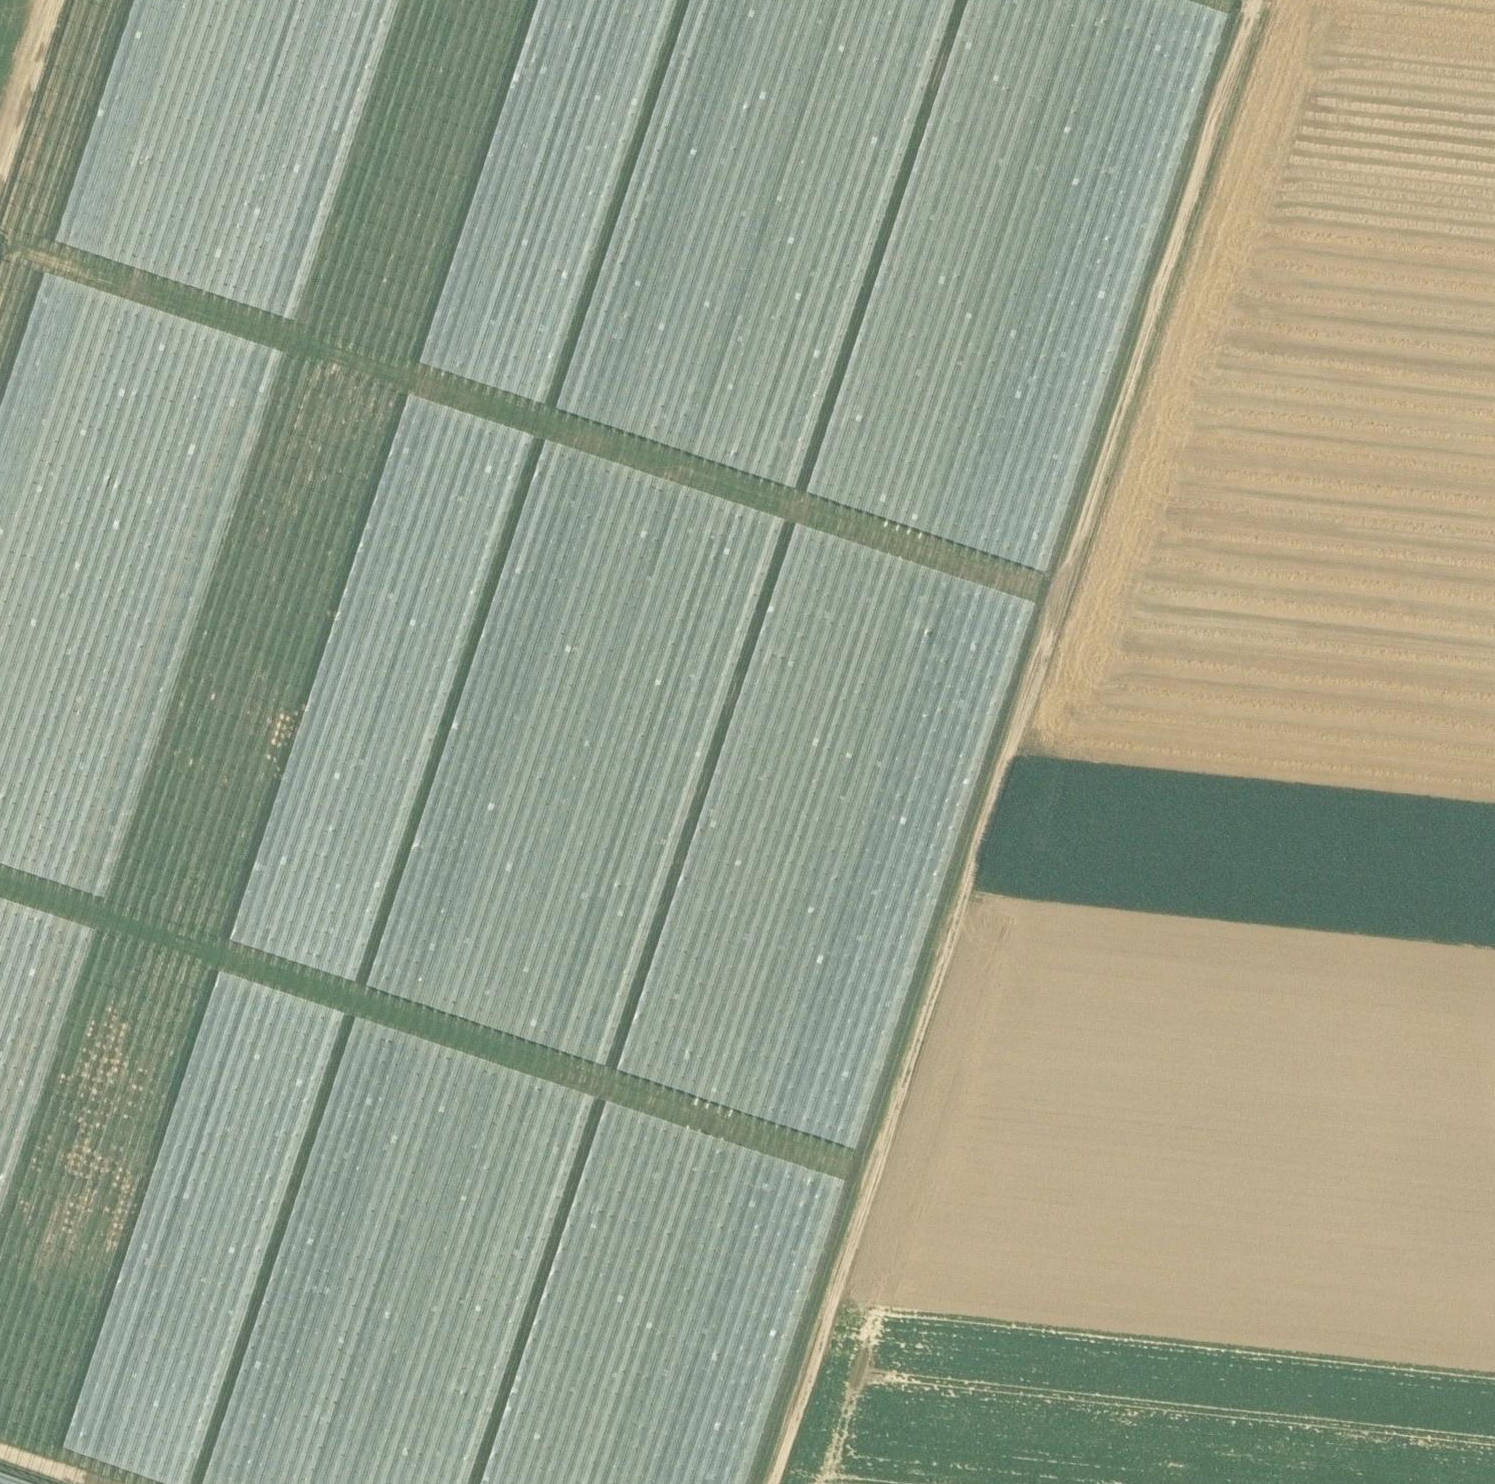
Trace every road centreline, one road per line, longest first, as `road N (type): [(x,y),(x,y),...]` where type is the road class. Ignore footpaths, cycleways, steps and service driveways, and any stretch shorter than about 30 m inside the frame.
road 1 (track): [(770,1483),(1258,0)]
road 2 (track): [(58,0),(0,195)]

